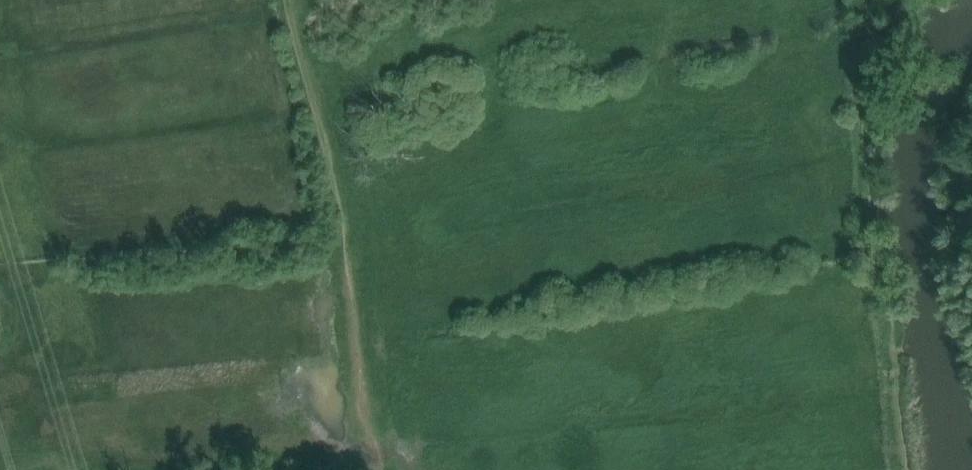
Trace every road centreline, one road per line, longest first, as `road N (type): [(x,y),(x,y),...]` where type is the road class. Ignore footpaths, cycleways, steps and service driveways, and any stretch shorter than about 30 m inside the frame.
road 1 (track): [(304,0),(368,442),(325,469)]
road 2 (track): [(909,469),(889,299),(862,237),(859,80),(891,0)]

